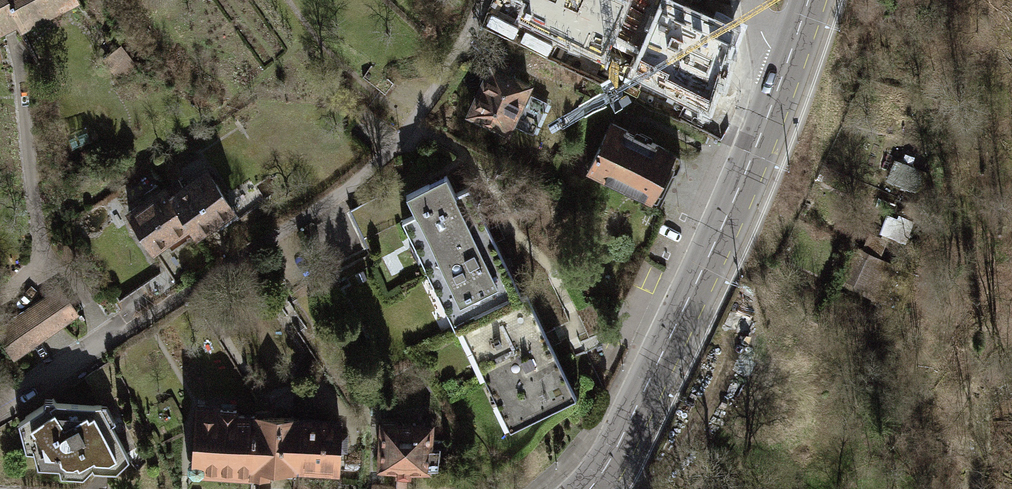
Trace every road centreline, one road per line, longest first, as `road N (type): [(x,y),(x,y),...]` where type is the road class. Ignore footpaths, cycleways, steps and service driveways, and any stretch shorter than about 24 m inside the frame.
road 1 (secondary): [(589,488),(620,442),(707,259),(792,54)]
road 2 (residential): [(0,404),(326,205)]

